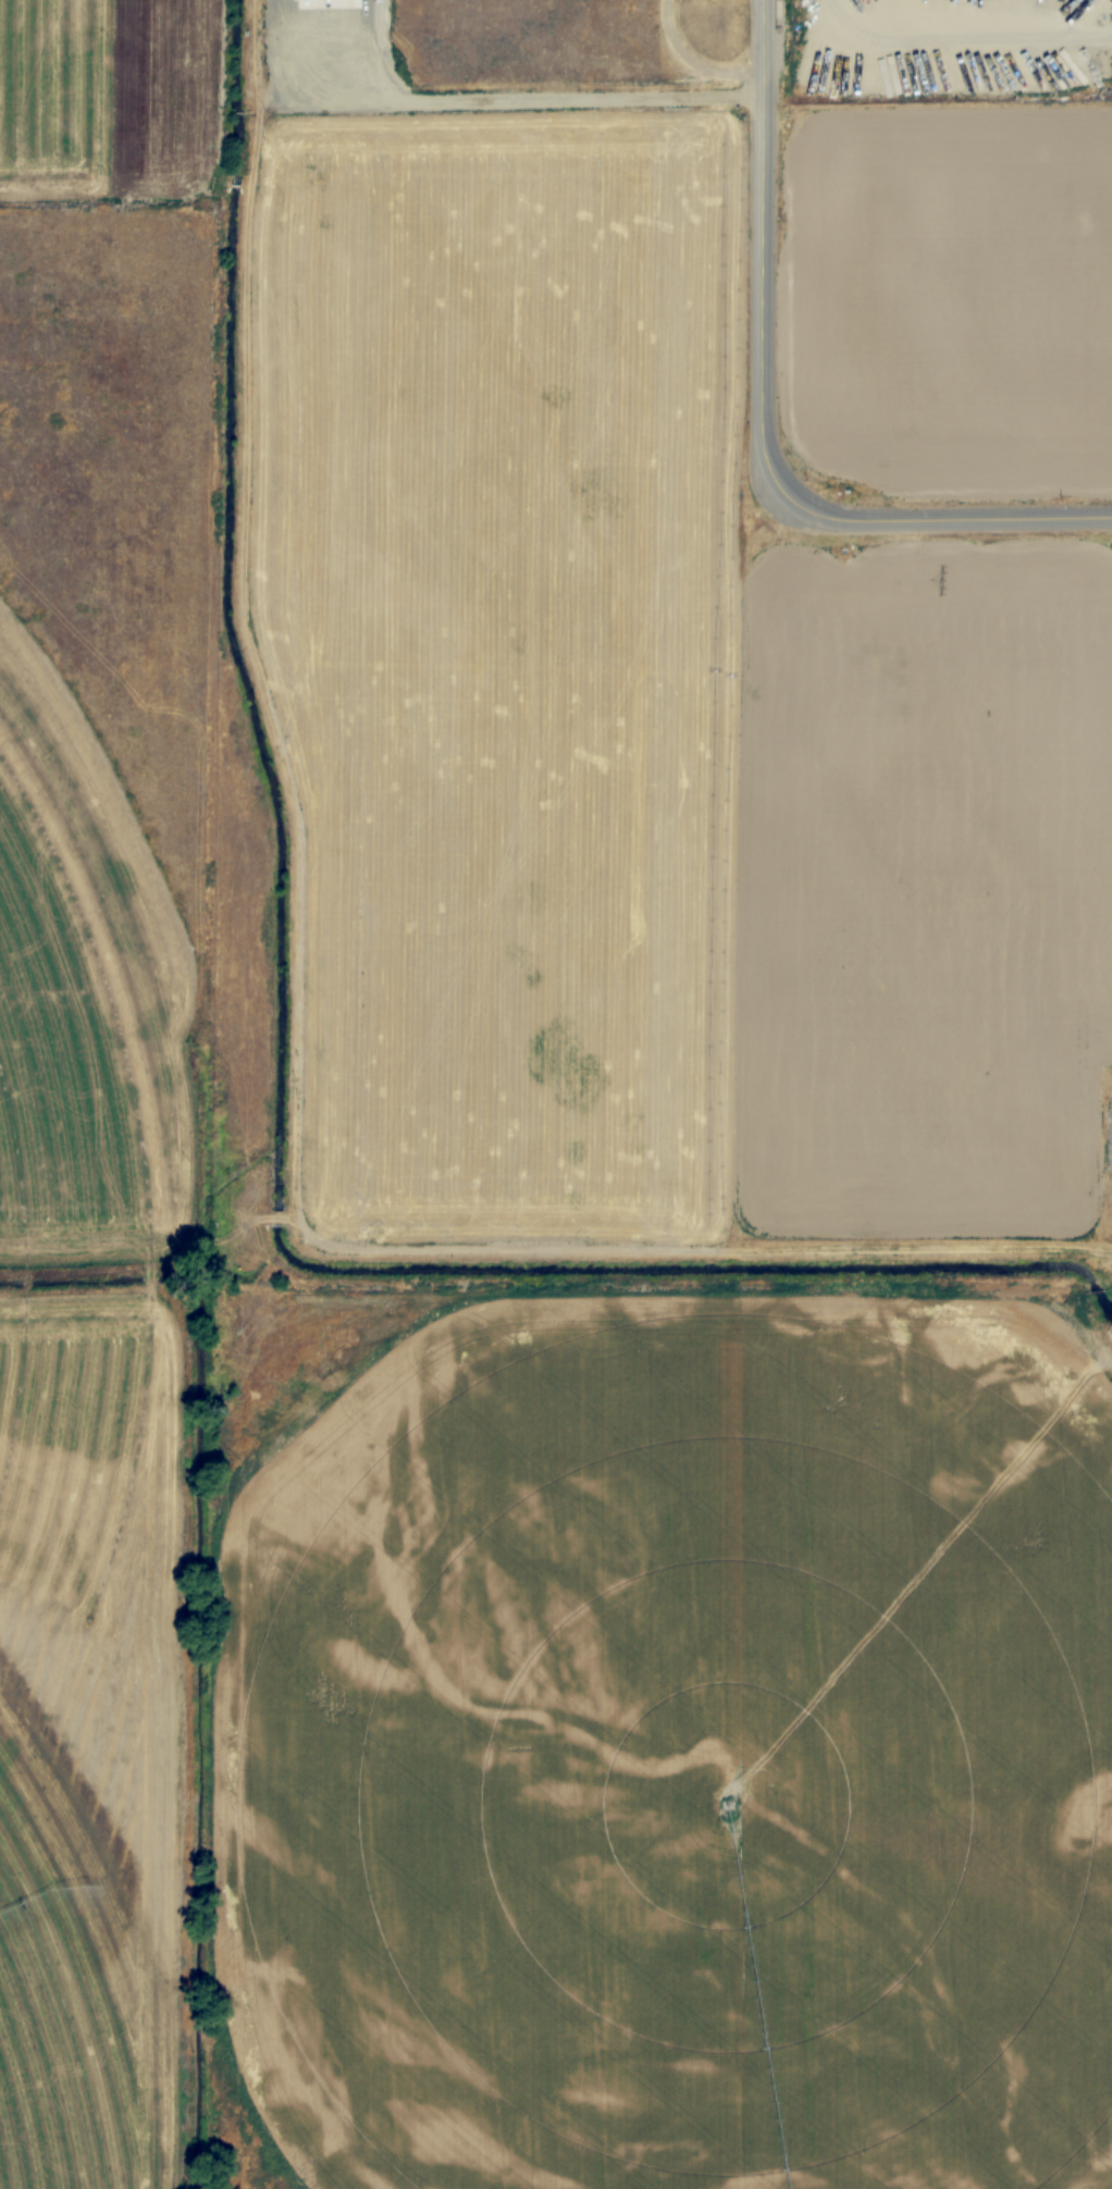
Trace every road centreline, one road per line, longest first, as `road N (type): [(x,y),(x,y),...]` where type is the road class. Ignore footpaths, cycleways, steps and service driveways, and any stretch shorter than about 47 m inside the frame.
road 1 (residential): [(762,0),(761,426),(768,469)]
road 2 (residential): [(768,469),(792,504),(838,518),(1111,518)]

